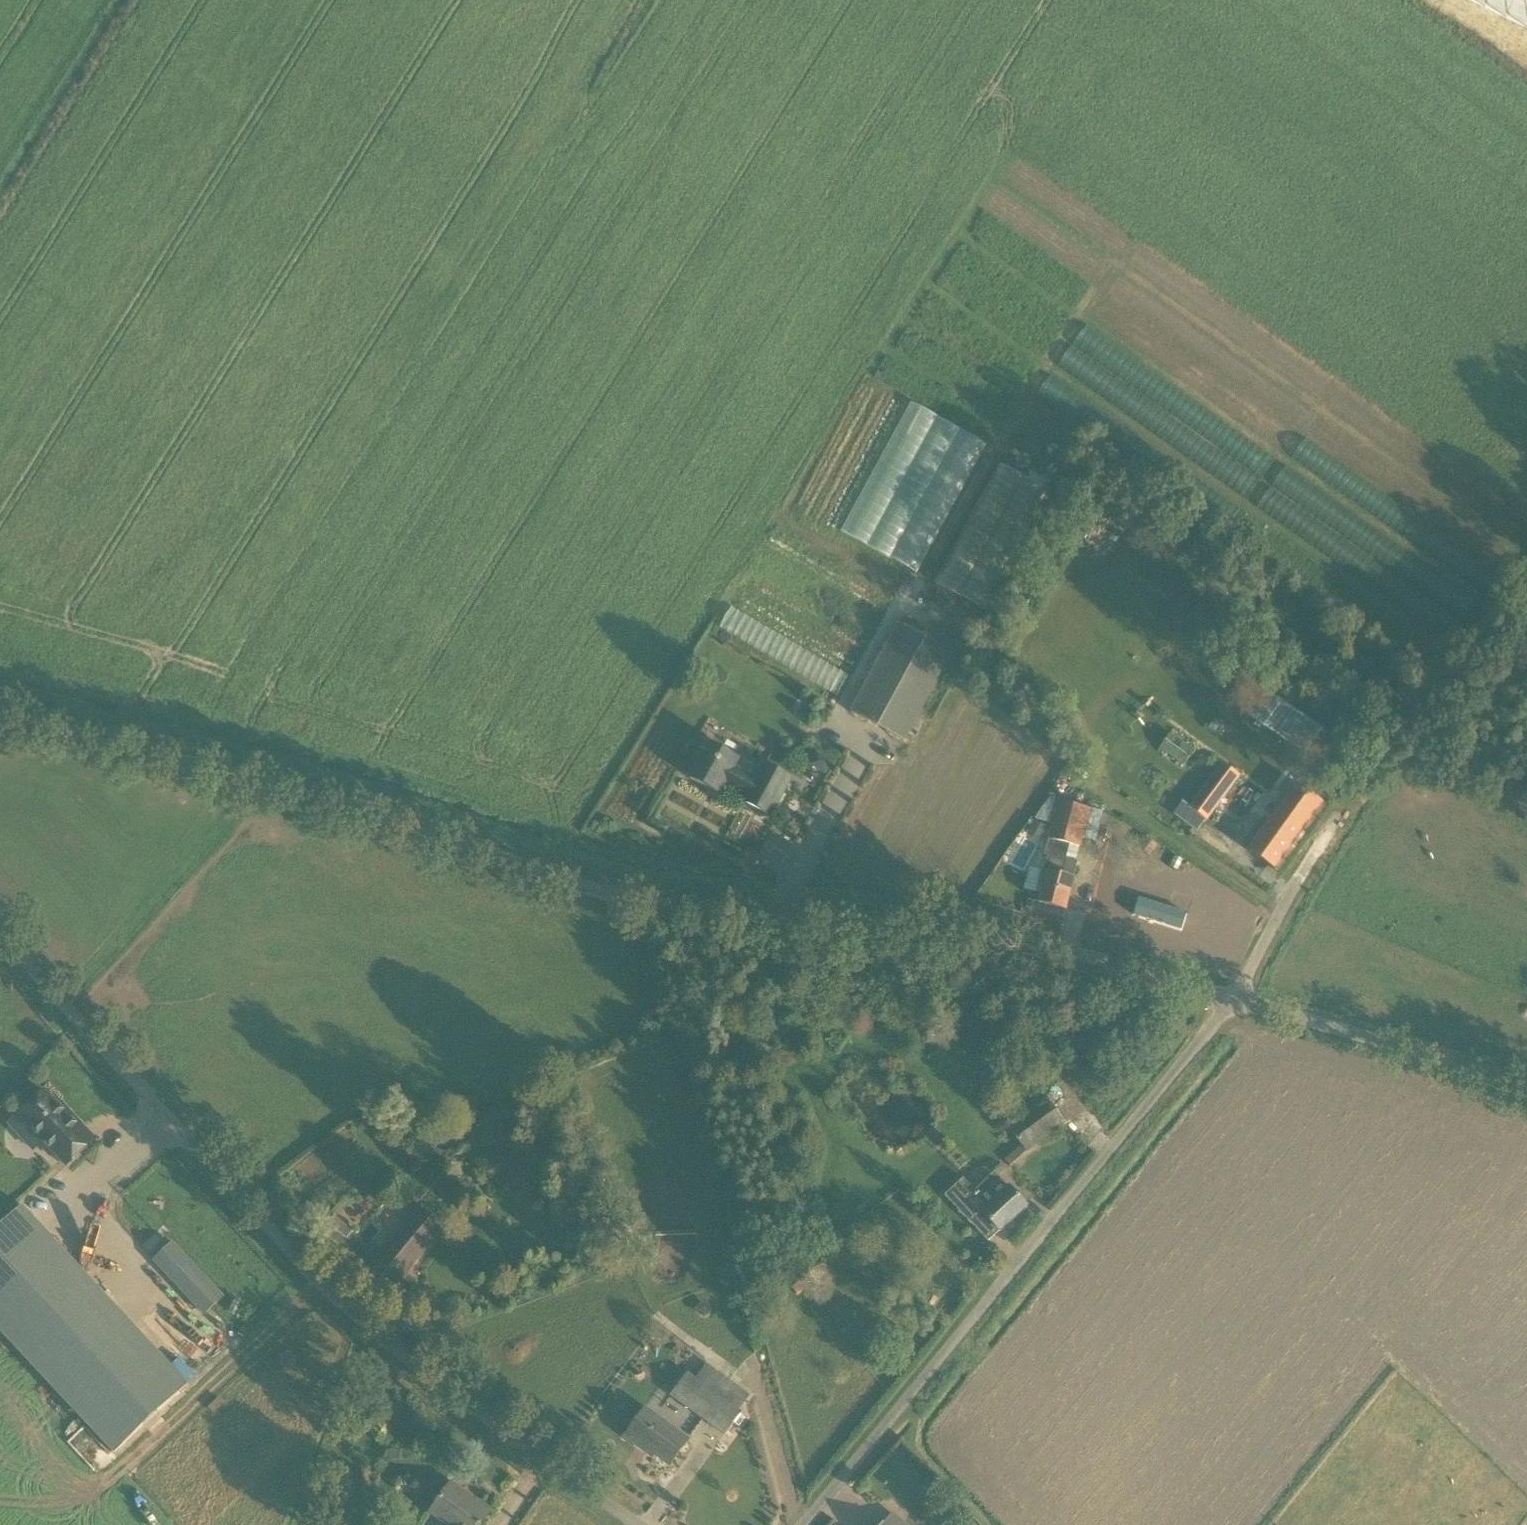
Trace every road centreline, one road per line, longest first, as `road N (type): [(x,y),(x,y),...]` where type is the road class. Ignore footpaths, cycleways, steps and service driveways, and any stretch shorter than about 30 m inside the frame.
road 1 (unclassified): [(1222,991),(862,898),(700,885),(580,859),(290,758),(0,688)]
road 2 (unclassified): [(667,1524),(356,1301),(267,1217),(0,925)]
road 3 (unclassified): [(790,1524),(1222,991)]
road 4 (unclassified): [(1526,1082),(1222,991)]
road 5 (unclassified): [(1222,991),(1347,789)]

